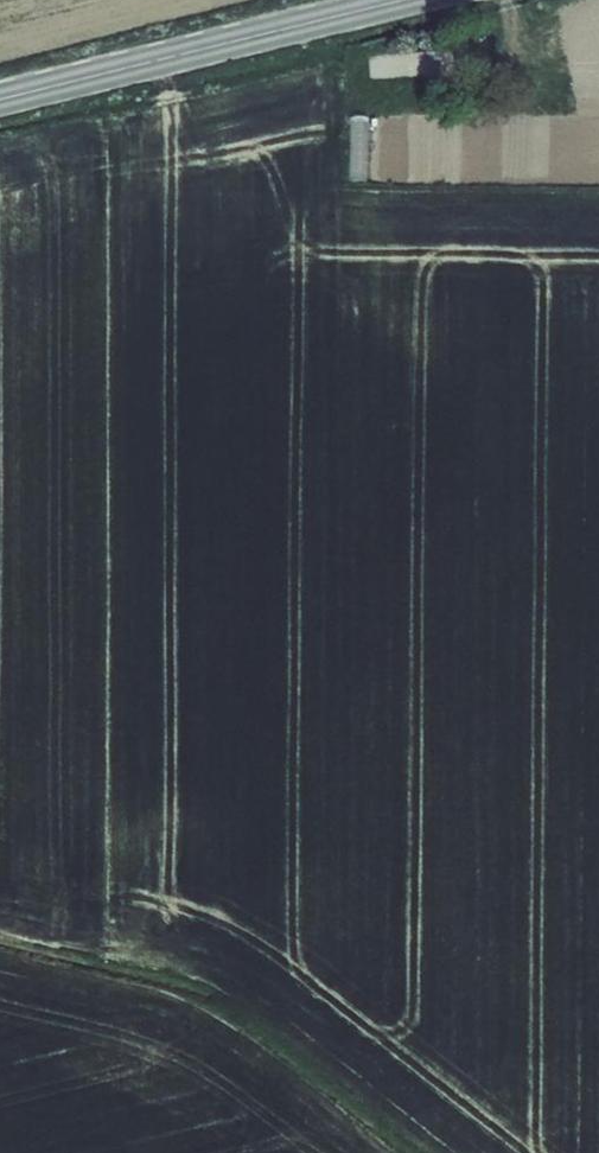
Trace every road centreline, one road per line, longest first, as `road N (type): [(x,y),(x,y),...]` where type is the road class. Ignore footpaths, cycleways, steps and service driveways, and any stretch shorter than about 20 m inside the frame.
road 1 (tertiary): [(406,0),(0,99)]

